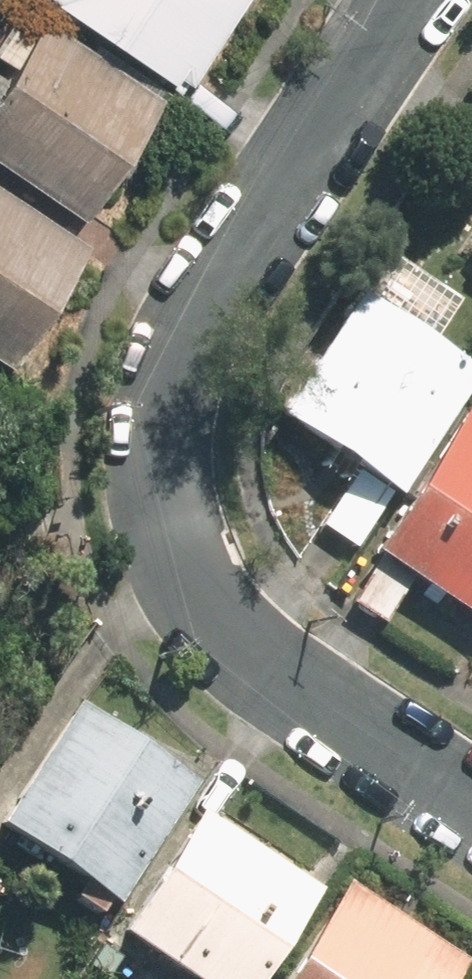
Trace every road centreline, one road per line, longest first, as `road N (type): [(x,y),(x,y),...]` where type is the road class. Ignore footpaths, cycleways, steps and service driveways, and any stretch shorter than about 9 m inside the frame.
road 1 (residential): [(406,0),(193,318),(165,392),(158,495),(183,578),(220,635),(270,677),(471,811)]

